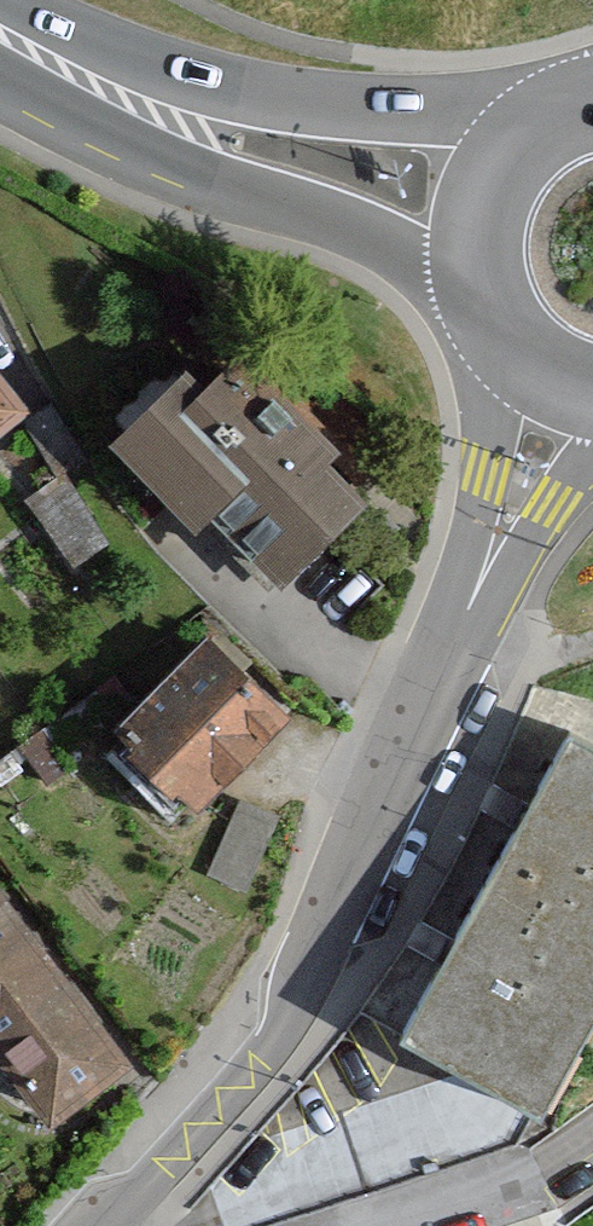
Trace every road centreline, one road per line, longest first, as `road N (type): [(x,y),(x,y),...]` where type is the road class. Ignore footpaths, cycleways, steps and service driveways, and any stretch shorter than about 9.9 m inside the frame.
road 1 (tertiary): [(475,594),(346,857),(291,1018),(108,1225)]
road 2 (primary): [(557,102),(381,109),(231,91),(138,62),(13,0)]
road 3 (primary): [(0,68),(230,188),(398,248),(476,303)]
road 4 (tertiary): [(488,328),(497,447),(475,594)]
road 5 (residential): [(373,1225),(521,1184),(592,1135)]
road 6 (primary): [(557,102),(500,148),(476,190),(466,238),(476,303)]
road 7 (tertiary): [(475,594),(592,449)]
road 8 (primary): [(488,328),(530,375),(592,403)]

